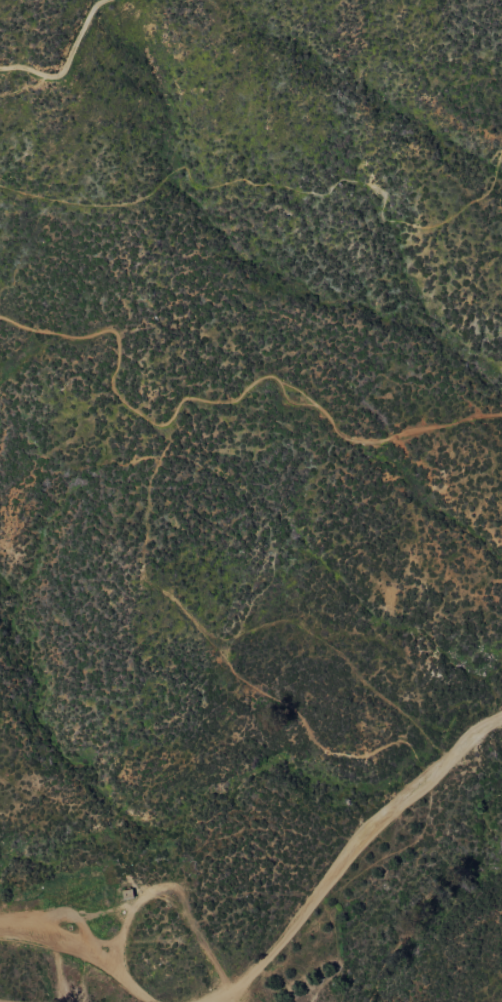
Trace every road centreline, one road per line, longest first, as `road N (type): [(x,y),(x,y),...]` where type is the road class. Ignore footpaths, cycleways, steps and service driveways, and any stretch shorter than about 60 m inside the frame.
road 1 (track): [(0,314),(80,342),(119,334),(112,391),(158,431),(198,398),(234,403),(271,370),(299,406),(327,411),(345,440),(501,407)]
road 2 (track): [(501,709),(372,833),(287,941),(216,1001)]
road 3 (track): [(0,929),(27,931),(165,1001)]
road 4 (track): [(0,69),(58,78),(102,0)]

